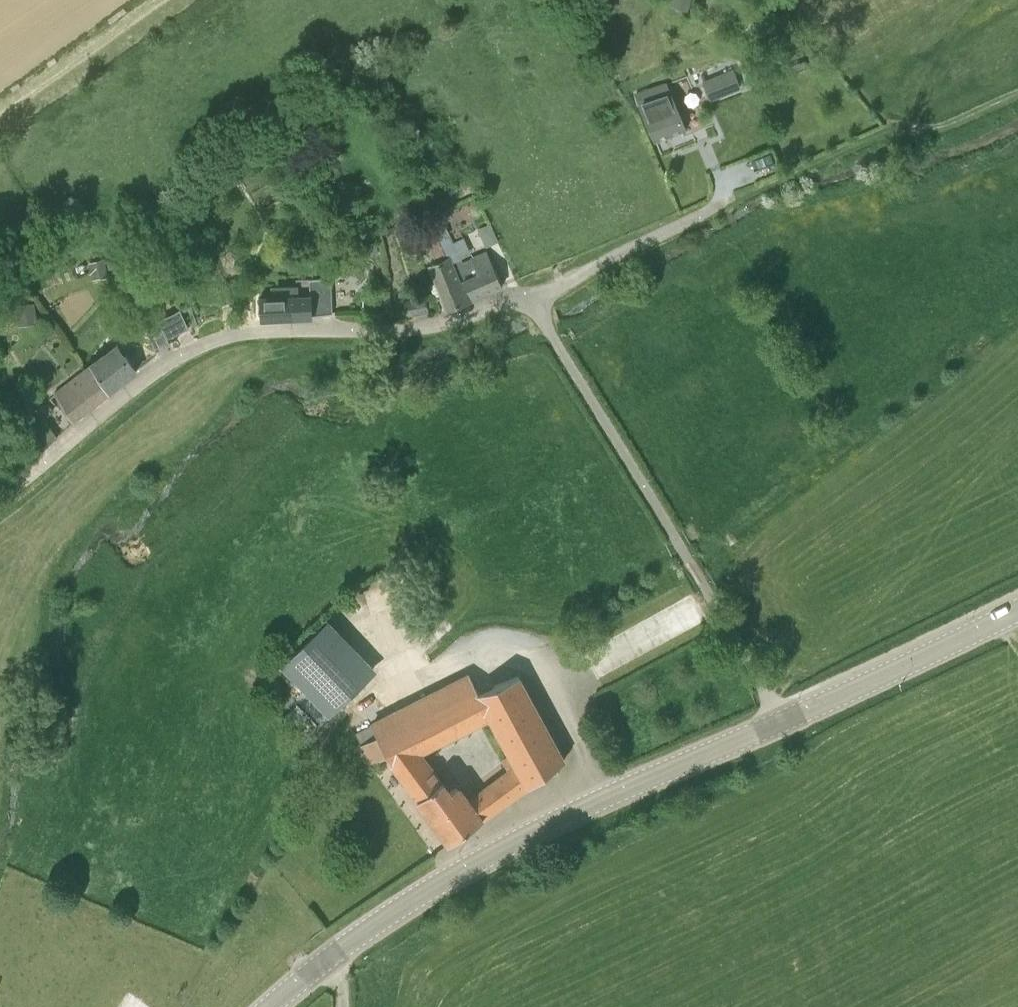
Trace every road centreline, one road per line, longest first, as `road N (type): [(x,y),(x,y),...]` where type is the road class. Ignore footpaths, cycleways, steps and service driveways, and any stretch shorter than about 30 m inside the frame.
road 1 (residential): [(536,296),(407,329),(257,330),(207,343),(165,362),(0,496)]
road 2 (tertiary): [(268,1006),(375,924),(503,847),(779,722)]
road 3 (unclassified): [(779,722),(536,296)]
road 4 (tertiary): [(779,722),(1017,609)]
road 5 (residential): [(734,195),(536,296)]

